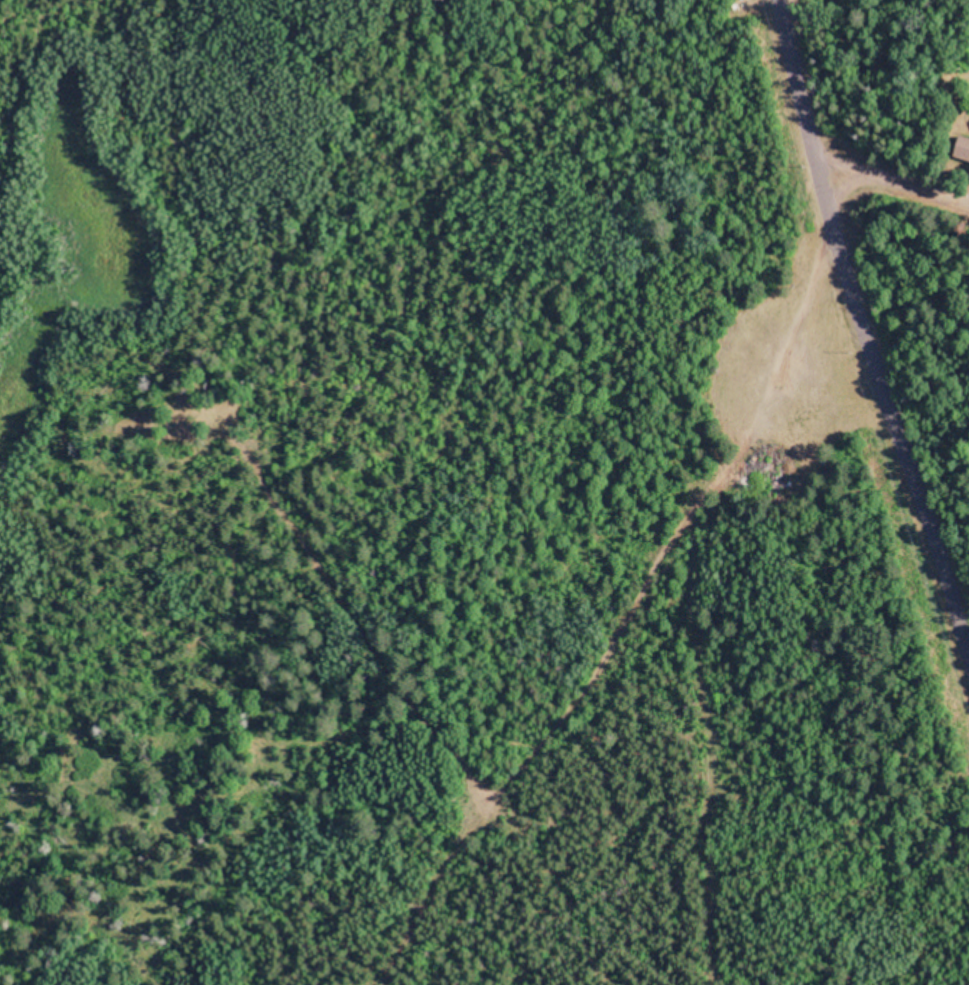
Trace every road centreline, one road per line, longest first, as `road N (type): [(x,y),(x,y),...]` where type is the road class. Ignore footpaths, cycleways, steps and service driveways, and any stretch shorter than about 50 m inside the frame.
road 1 (residential): [(968,734),(817,313),(788,170),(776,0)]

